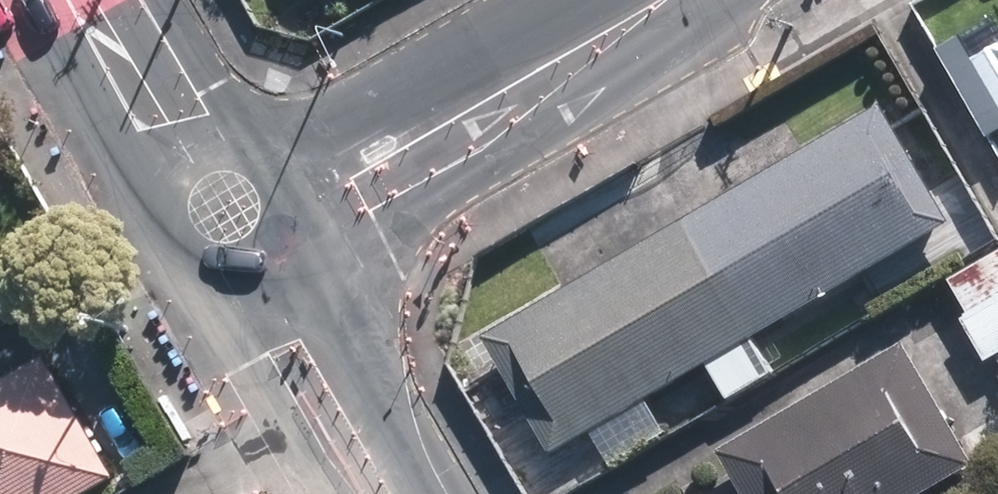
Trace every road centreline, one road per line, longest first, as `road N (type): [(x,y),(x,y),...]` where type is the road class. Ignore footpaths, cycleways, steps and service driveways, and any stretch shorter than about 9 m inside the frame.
road 1 (secondary): [(639,13),(356,260)]
road 2 (secondary): [(302,145),(466,58),(639,13)]
road 3 (secondary): [(165,201),(108,115),(58,0)]
road 4 (secondary): [(341,291),(404,493)]
road 5 (secondary): [(356,493),(229,329)]
road 6 (secondary): [(132,0),(186,63),(269,136)]
road 7 (secondary): [(229,329),(200,315),(164,264),(165,201)]
road 8 (secondary): [(302,145),(350,193),(356,260)]
road 9 (secondary): [(165,201),(204,152),(269,136)]
road 10 (secondary): [(341,291),(291,328),(229,329)]

